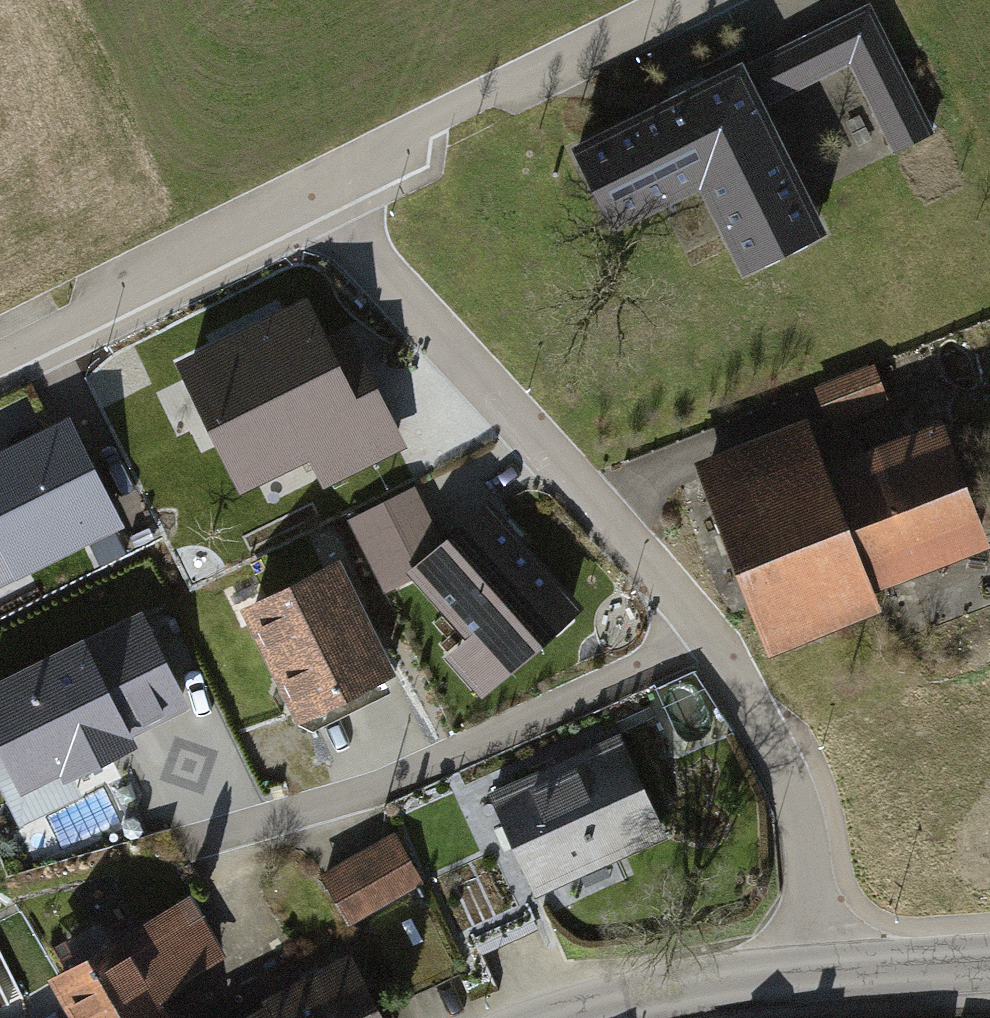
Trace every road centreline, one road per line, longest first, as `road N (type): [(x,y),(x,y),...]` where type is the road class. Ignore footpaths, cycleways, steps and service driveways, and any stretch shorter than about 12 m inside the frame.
road 1 (residential): [(313,188),(334,224),(704,632),(800,816),(815,975)]
road 2 (residential): [(313,188),(693,0)]
road 3 (residential): [(0,332),(313,188)]
road 4 (tertiary): [(815,975),(615,1006),(581,1017)]
road 5 (tertiary): [(989,975),(815,975)]

